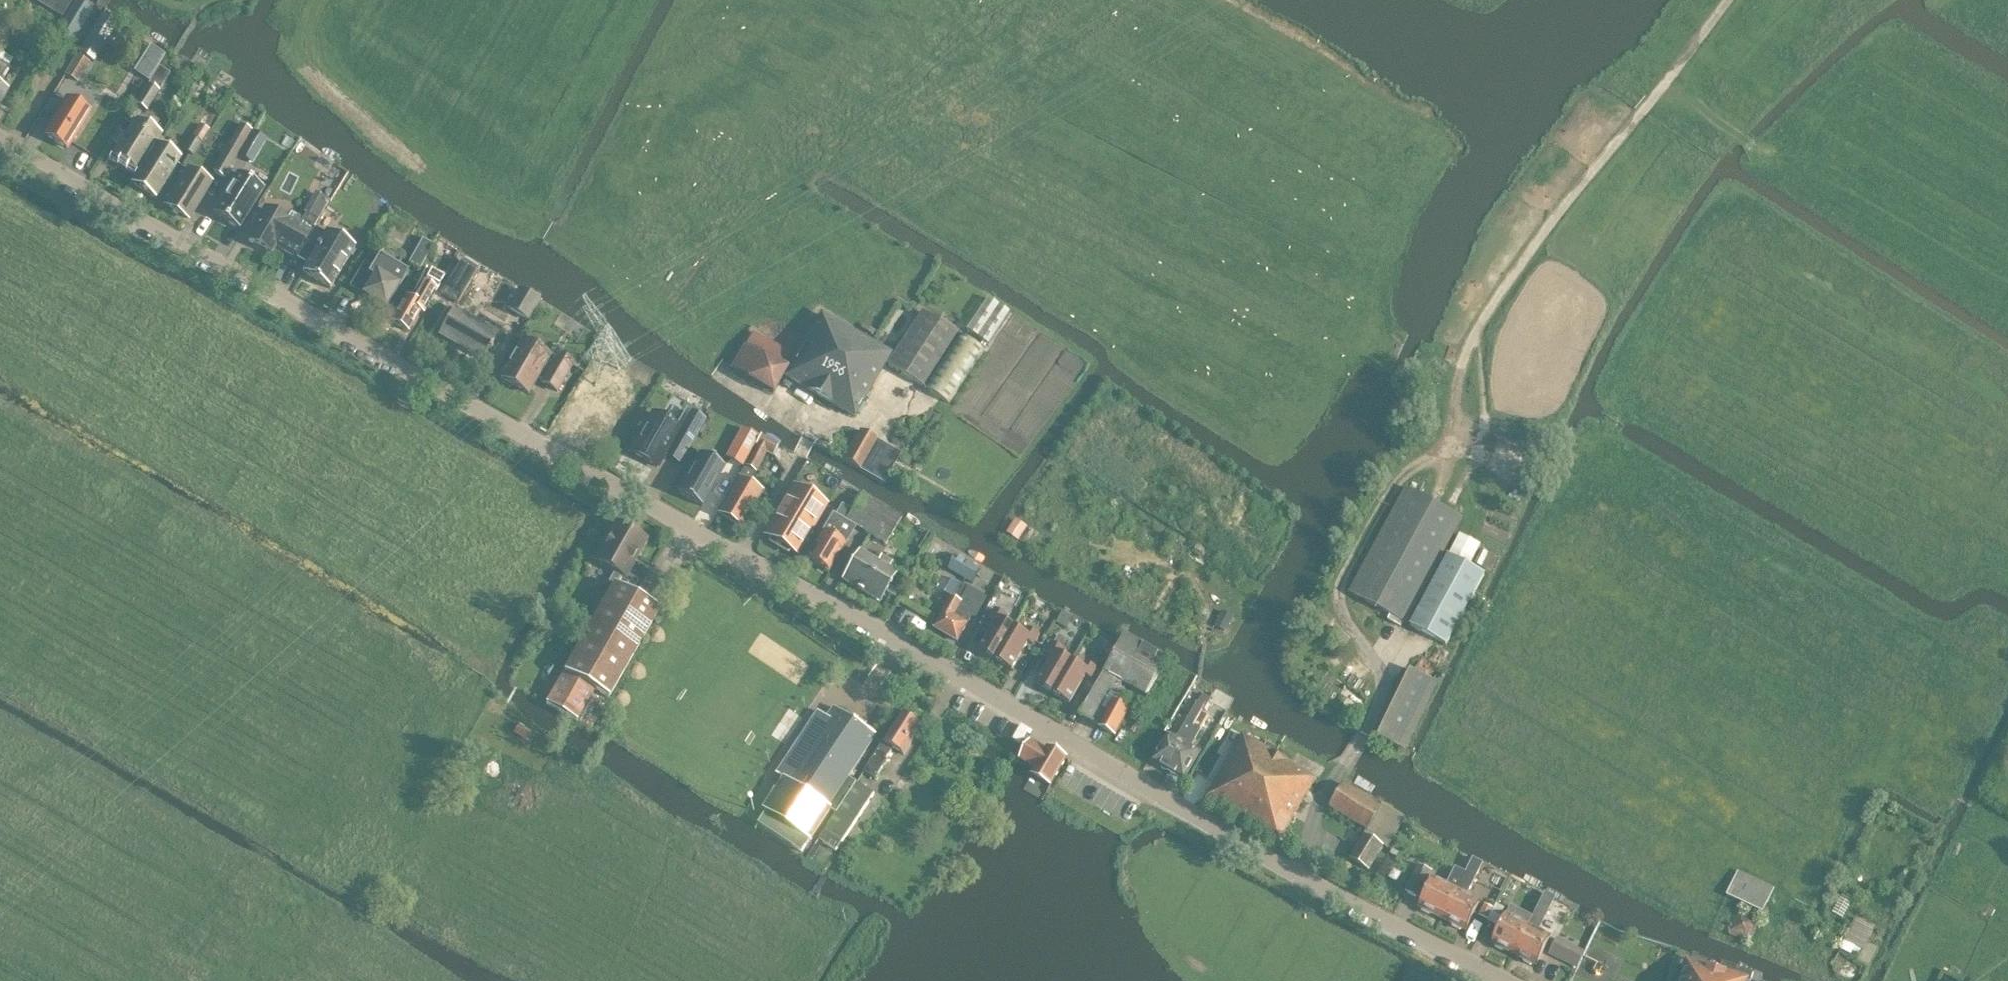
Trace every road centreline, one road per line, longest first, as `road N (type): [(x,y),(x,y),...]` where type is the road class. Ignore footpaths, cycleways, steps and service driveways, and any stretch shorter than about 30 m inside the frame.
road 1 (track): [(1727,0),(1572,190),(1462,355),(1454,436),(1399,476),(1338,590),(1381,671)]
road 2 (residential): [(637,501),(0,140)]
road 3 (unclassified): [(1194,818),(898,641),(637,501)]
road 4 (residential): [(1520,980),(1194,818)]

